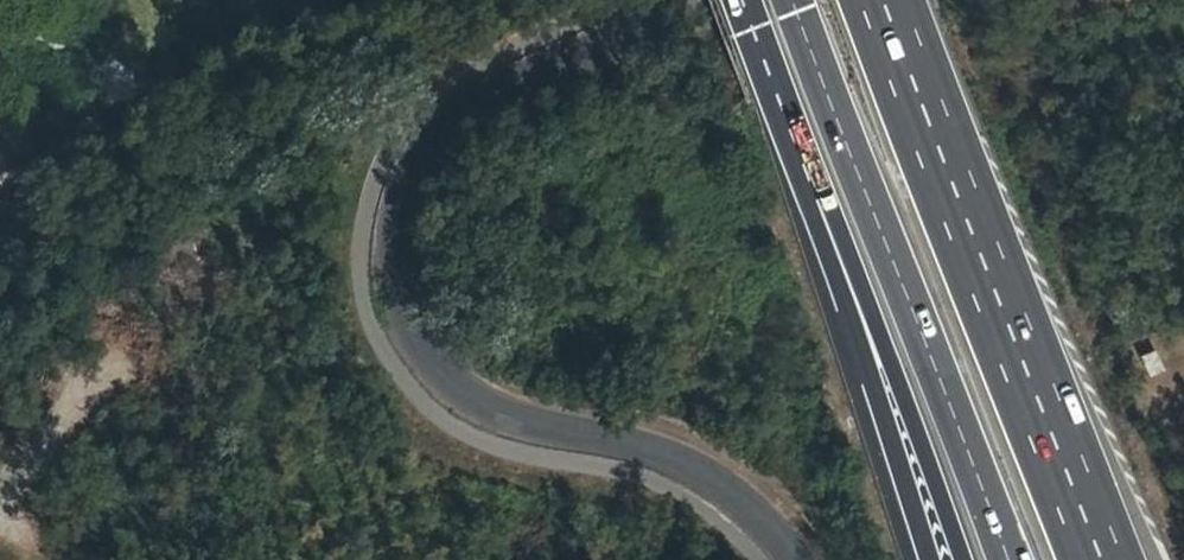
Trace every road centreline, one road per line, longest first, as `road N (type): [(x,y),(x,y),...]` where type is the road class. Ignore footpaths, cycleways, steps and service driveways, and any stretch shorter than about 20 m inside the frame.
road 1 (unclassified): [(793,559),(765,524),(664,450),(473,410),(445,393),(402,331),(394,293),(391,211),(423,142),(483,90),(676,0)]
road 2 (motorway): [(1099,559),(880,0)]
road 3 (motorway): [(790,0),(1005,559)]
road 4 (motorway): [(785,119),(830,209),(965,559)]
road 5 (motorway): [(785,119),(810,218),(930,559)]
road 6 (track): [(0,494),(138,334)]
road 7 (motorway): [(735,0),(785,119)]

